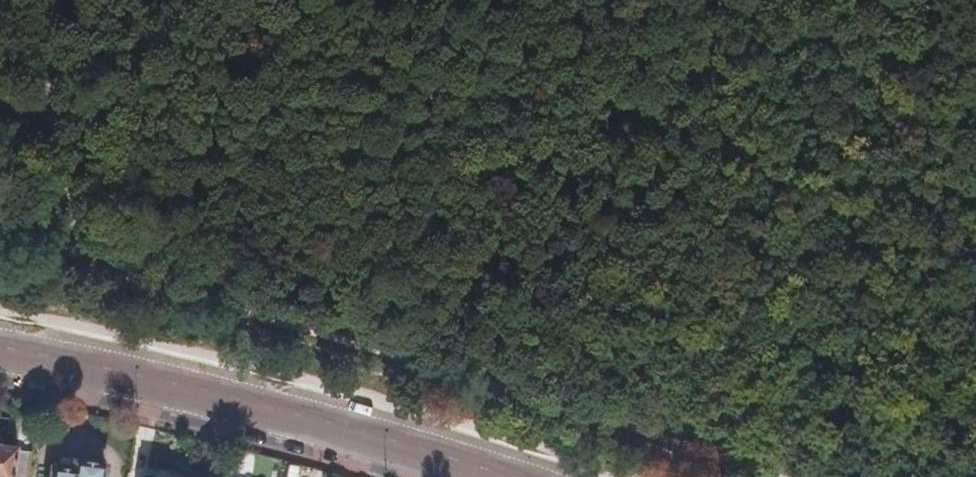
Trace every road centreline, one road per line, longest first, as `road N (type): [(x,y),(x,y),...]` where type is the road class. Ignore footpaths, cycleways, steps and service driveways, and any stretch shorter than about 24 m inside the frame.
road 1 (tertiary): [(508,476),(314,418),(0,350)]
road 2 (track): [(138,280),(35,271),(0,255)]

